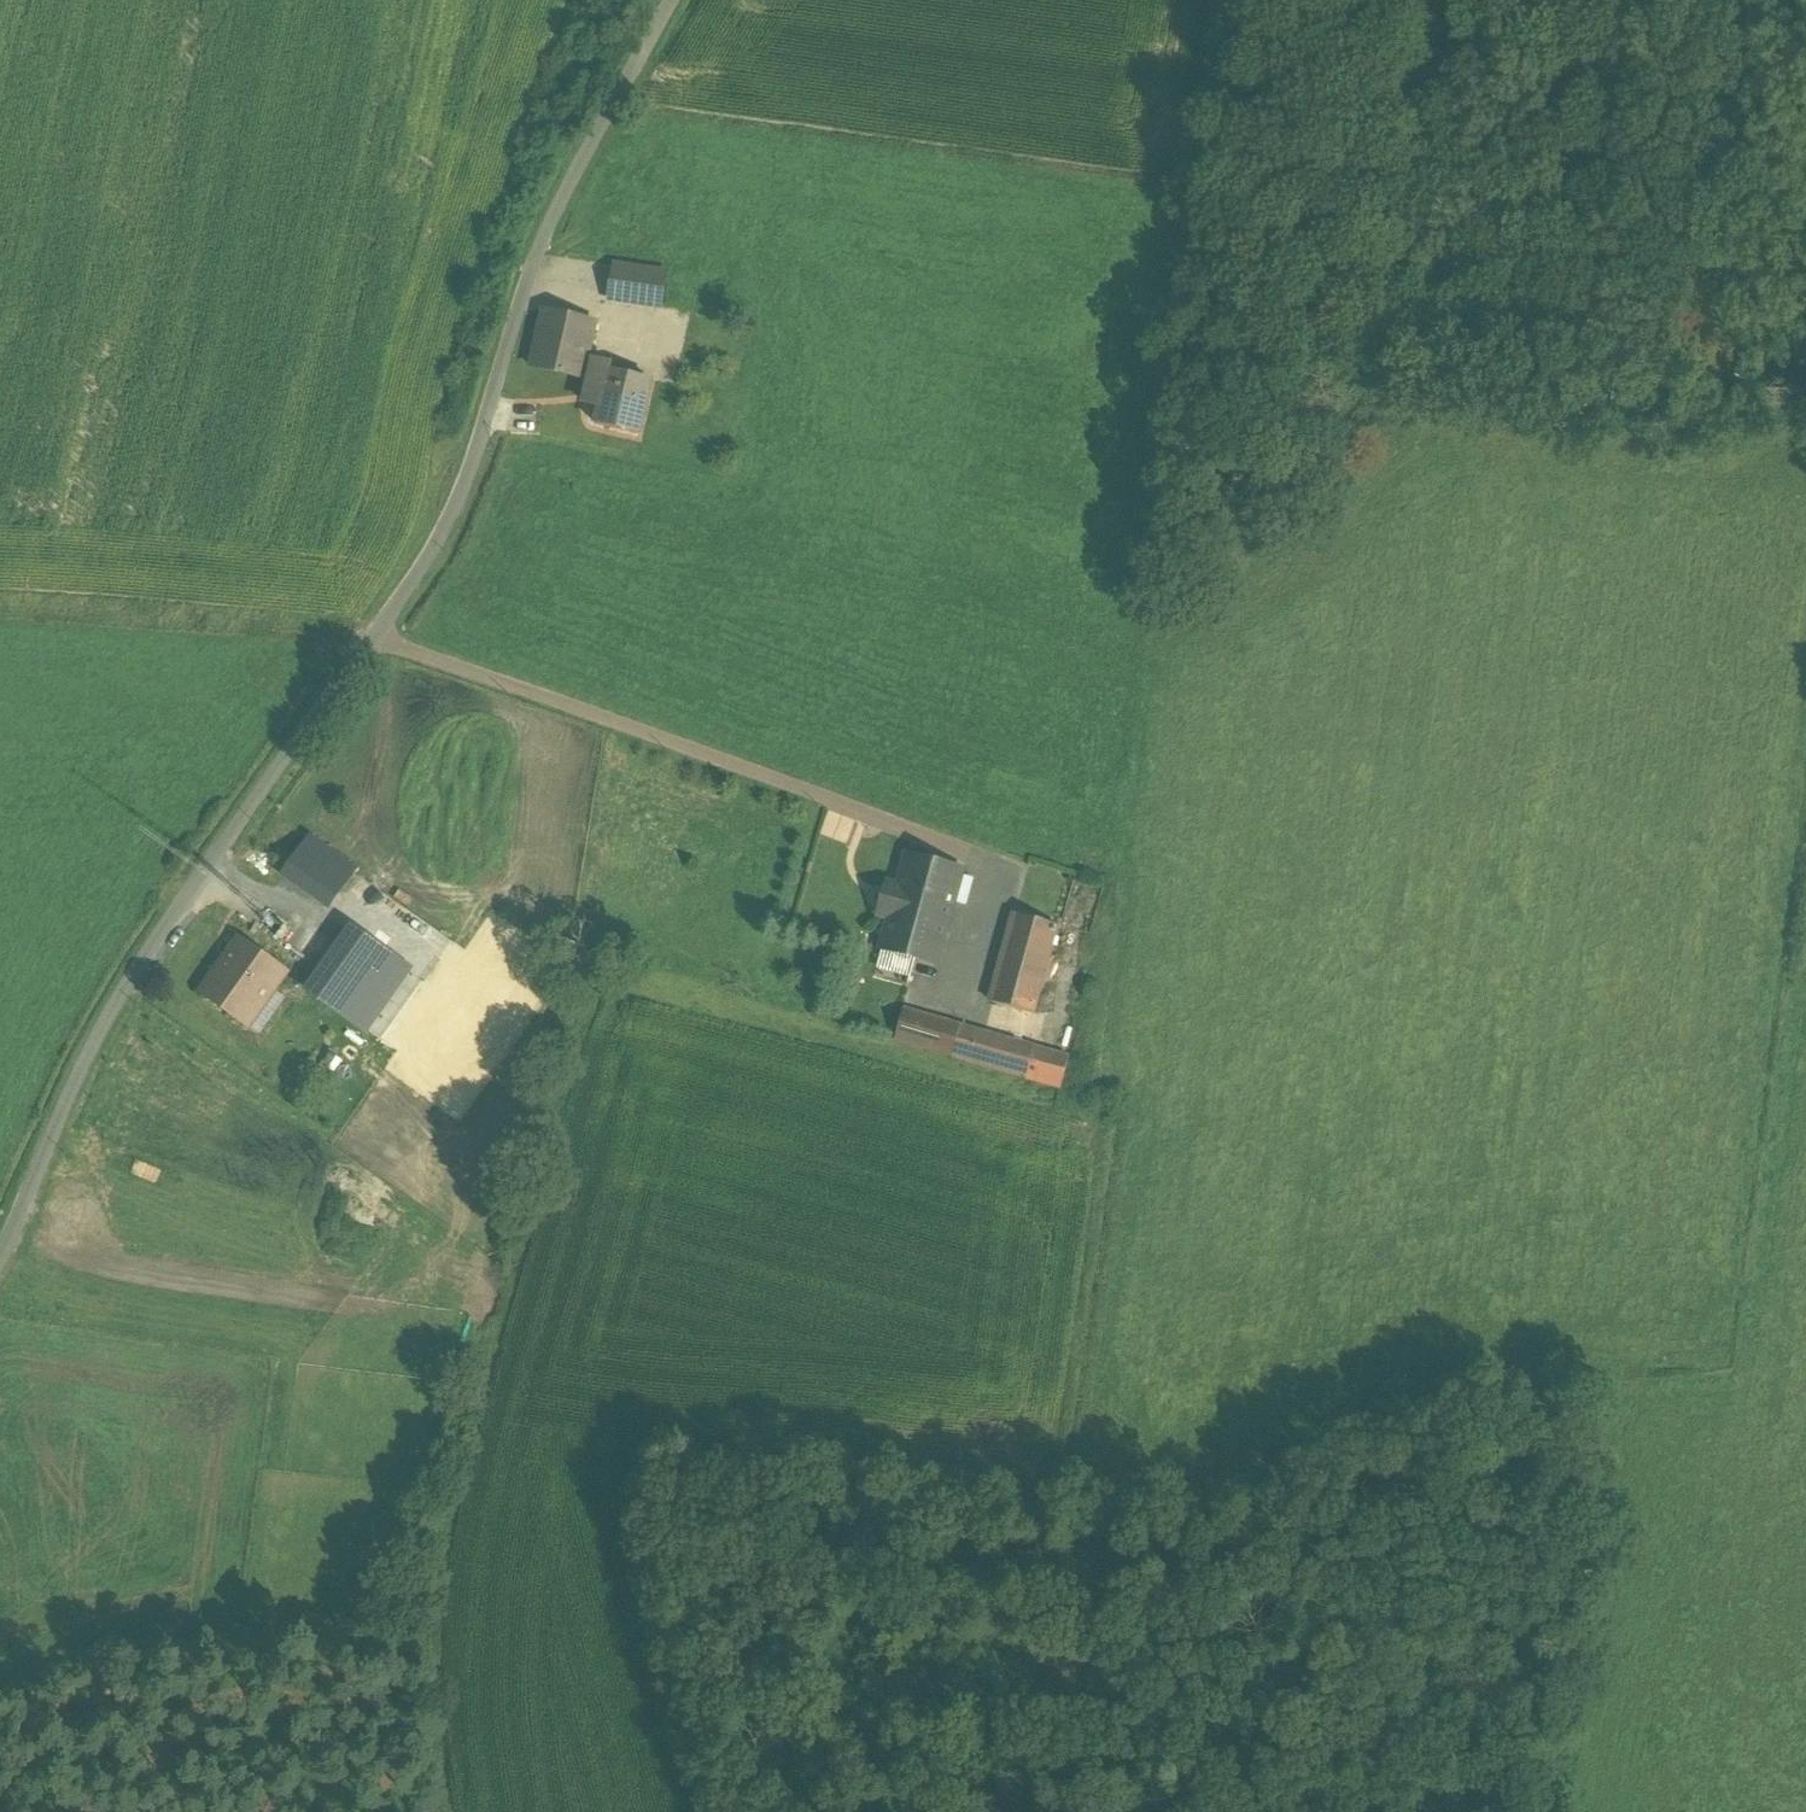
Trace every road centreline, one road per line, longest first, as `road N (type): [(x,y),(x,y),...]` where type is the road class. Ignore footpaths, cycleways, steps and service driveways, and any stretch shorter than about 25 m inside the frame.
road 1 (unclassified): [(0,1261),(103,1028),(441,531),(565,202),(677,0)]

